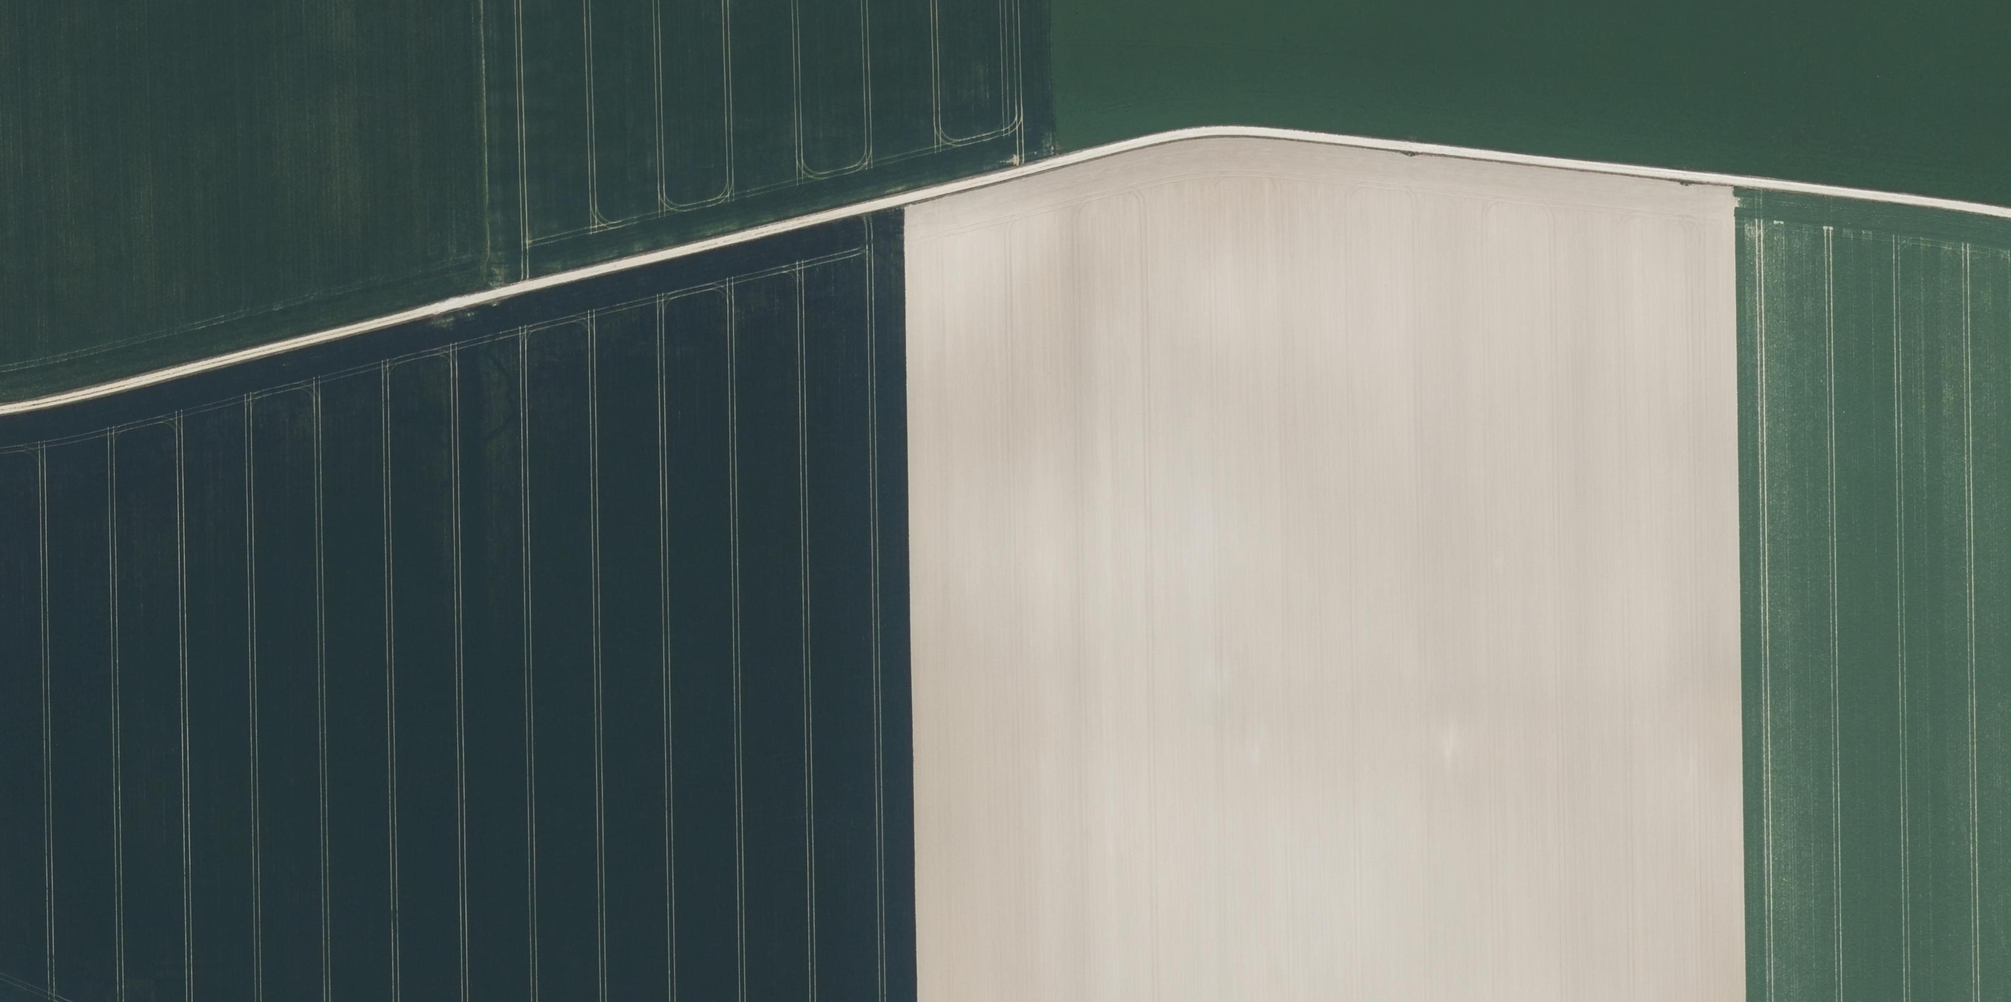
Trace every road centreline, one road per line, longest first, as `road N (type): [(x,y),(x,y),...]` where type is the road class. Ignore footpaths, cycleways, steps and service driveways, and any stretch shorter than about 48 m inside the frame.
road 1 (track): [(2010,213),(1255,132),(1191,134),(0,409)]

